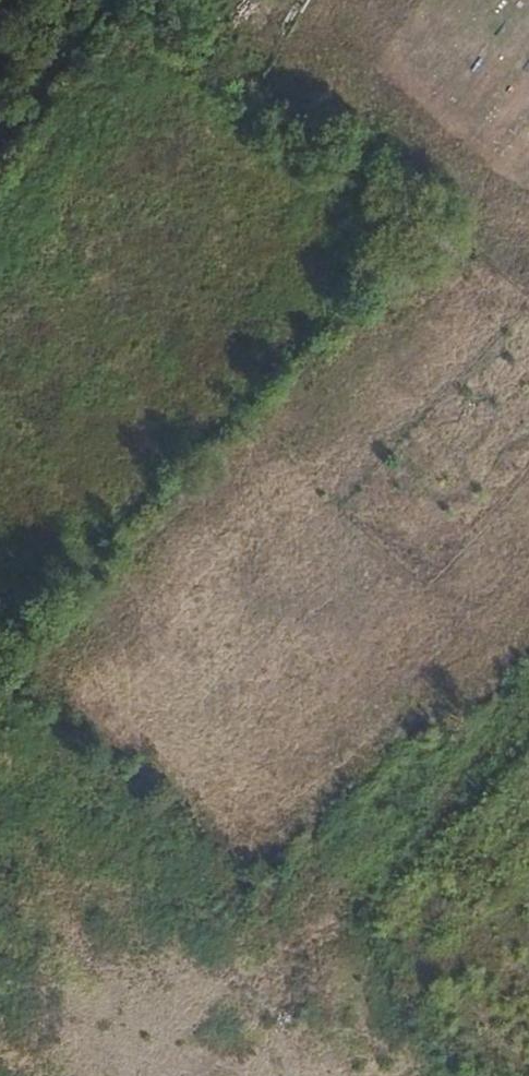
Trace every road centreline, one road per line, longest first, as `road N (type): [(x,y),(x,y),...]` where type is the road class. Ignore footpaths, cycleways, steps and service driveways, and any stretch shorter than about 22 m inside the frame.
road 1 (track): [(125,0),(0,178)]

